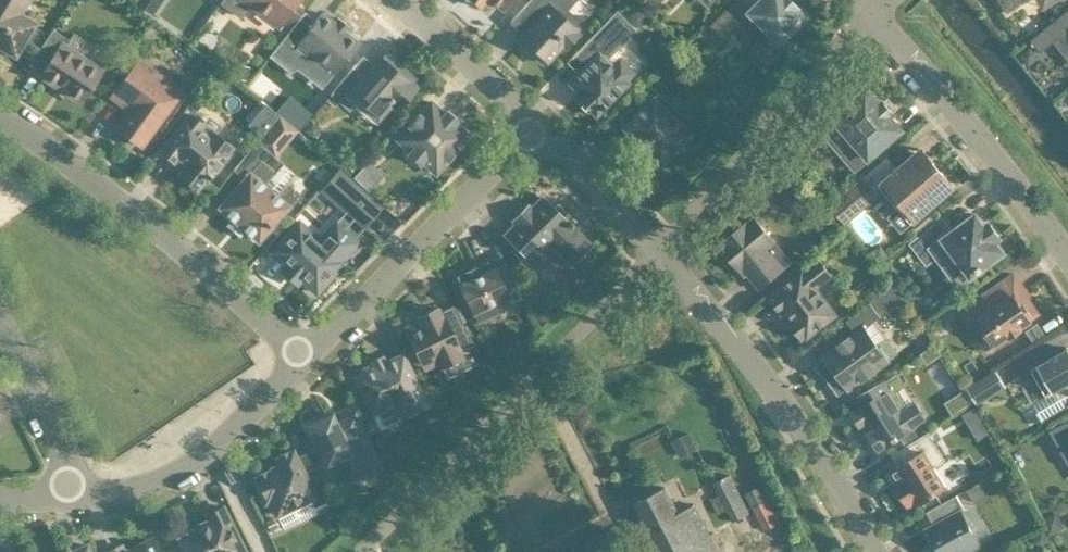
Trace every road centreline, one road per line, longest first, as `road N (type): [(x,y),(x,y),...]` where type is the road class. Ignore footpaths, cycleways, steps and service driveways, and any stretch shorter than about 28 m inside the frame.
road 1 (residential): [(302,356),(183,244),(0,104)]
road 2 (residential): [(878,551),(806,420),(659,251)]
road 3 (residential): [(1067,256),(972,126),(860,0)]
road 4 (residential): [(302,356),(537,128)]
road 5 (residential): [(71,493),(144,485),(215,445),(302,356)]
road 6 (residential): [(516,393),(659,251)]
road 7 (residential): [(397,0),(537,128)]
road 8 (residential): [(71,493),(0,332)]
road 9 (residential): [(537,128),(659,251)]

